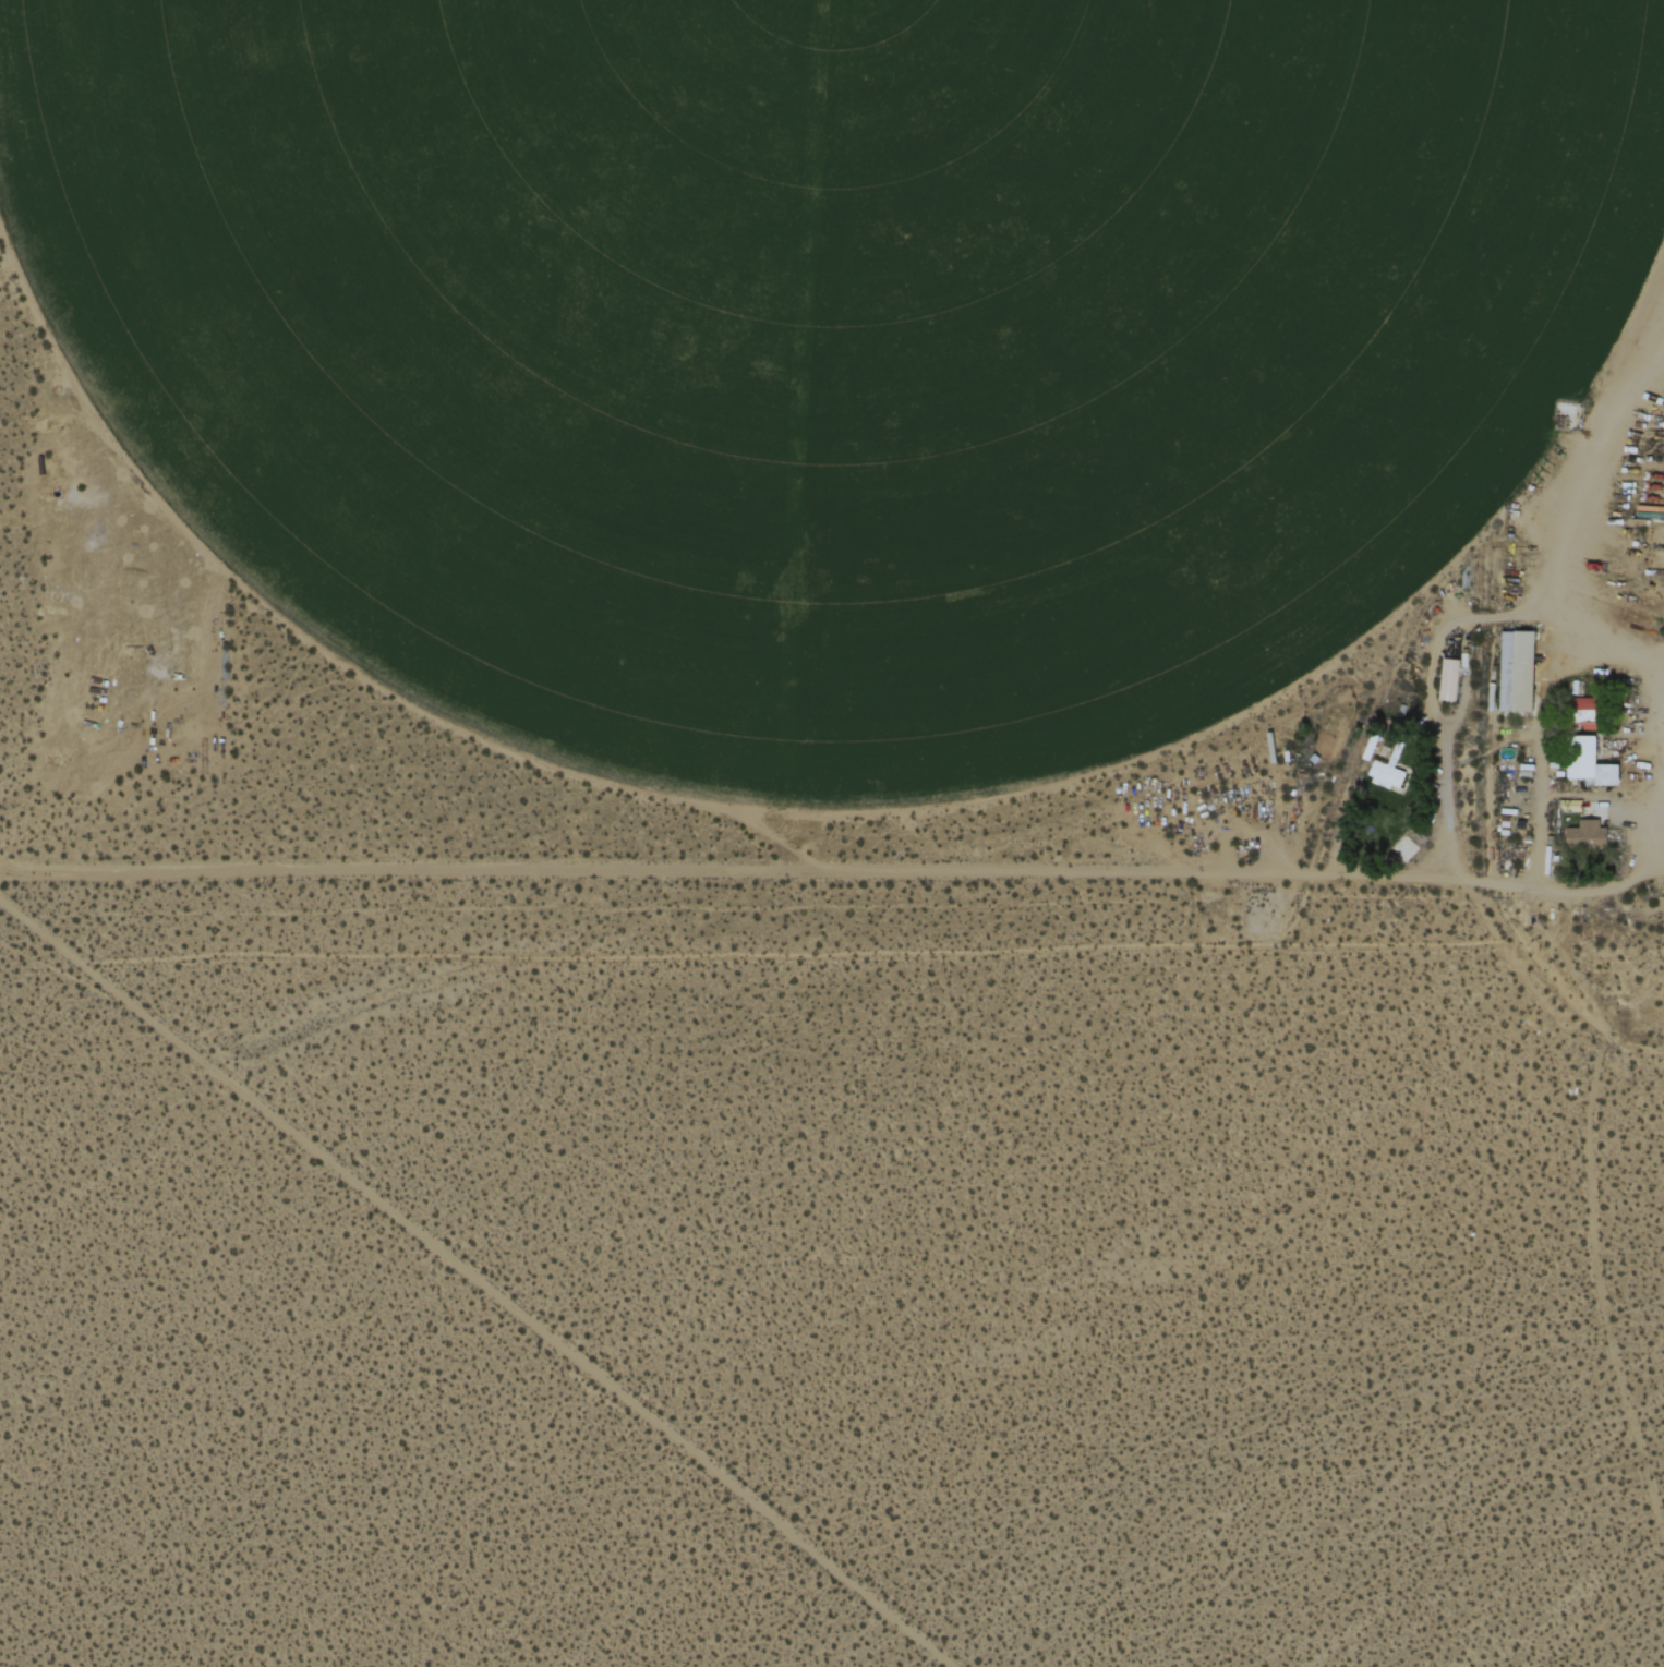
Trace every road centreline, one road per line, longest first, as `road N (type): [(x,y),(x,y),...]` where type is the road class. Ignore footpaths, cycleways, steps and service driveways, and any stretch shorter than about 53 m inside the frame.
road 1 (track): [(0,854),(1446,877)]
road 2 (track): [(960,1666),(0,906)]

